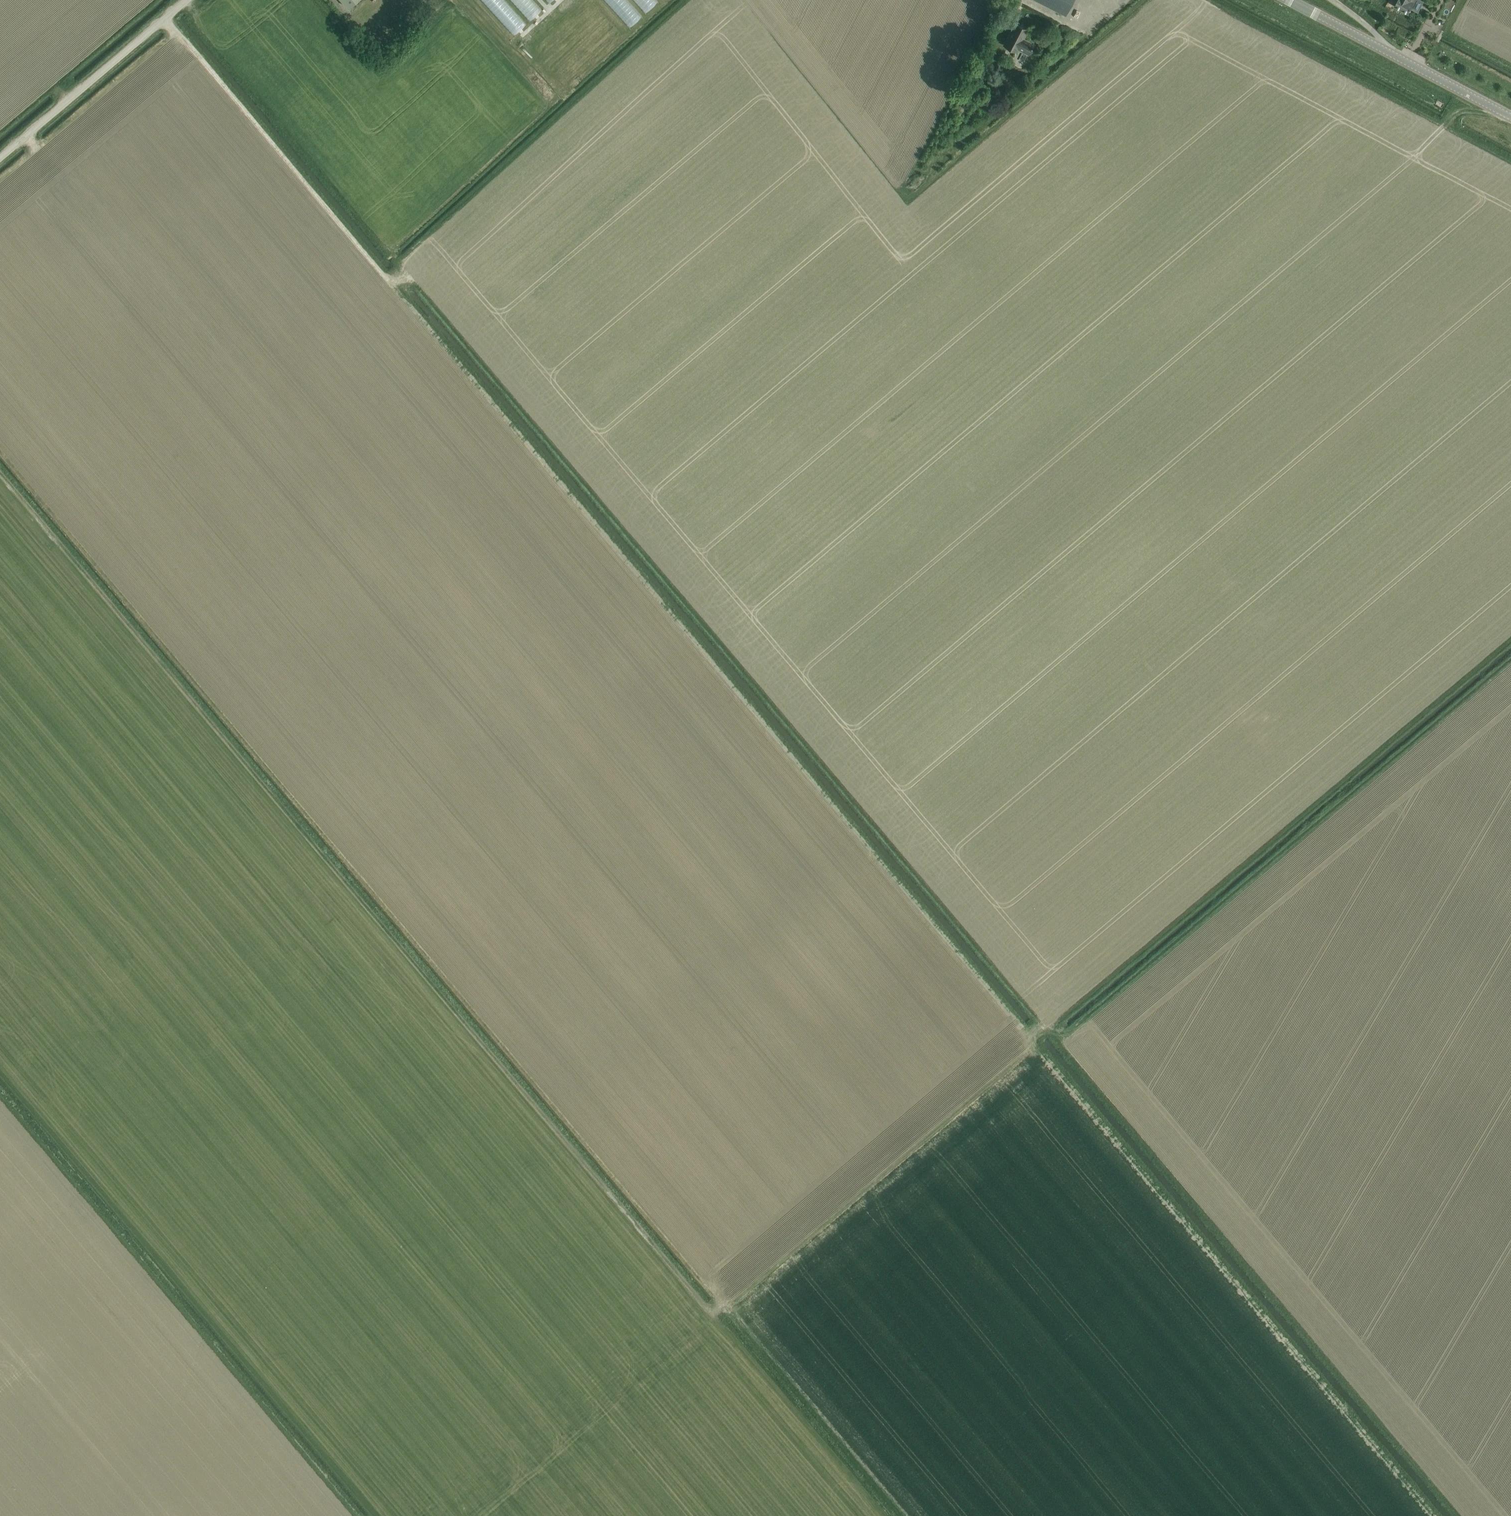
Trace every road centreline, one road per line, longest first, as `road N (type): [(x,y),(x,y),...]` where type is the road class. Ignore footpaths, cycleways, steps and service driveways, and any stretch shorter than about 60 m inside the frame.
road 1 (secondary): [(1510,118),(1290,0)]
road 2 (unclassified): [(0,155),(183,0)]

